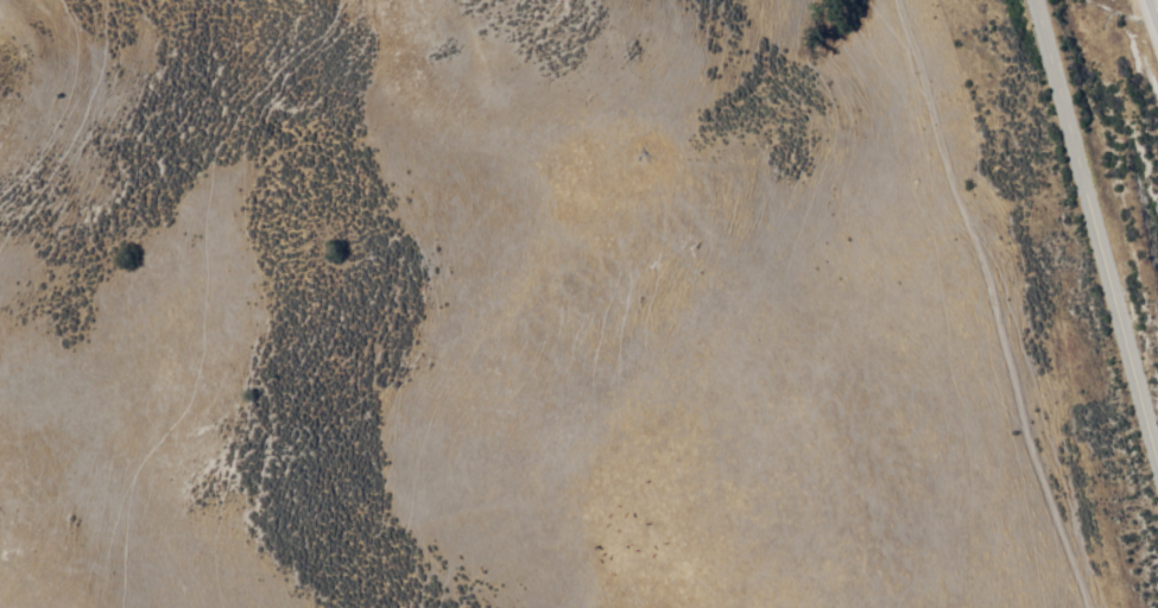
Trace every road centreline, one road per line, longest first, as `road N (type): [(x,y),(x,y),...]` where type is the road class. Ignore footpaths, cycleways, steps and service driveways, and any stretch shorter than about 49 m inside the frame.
road 1 (residential): [(1157,471),(1031,0)]

